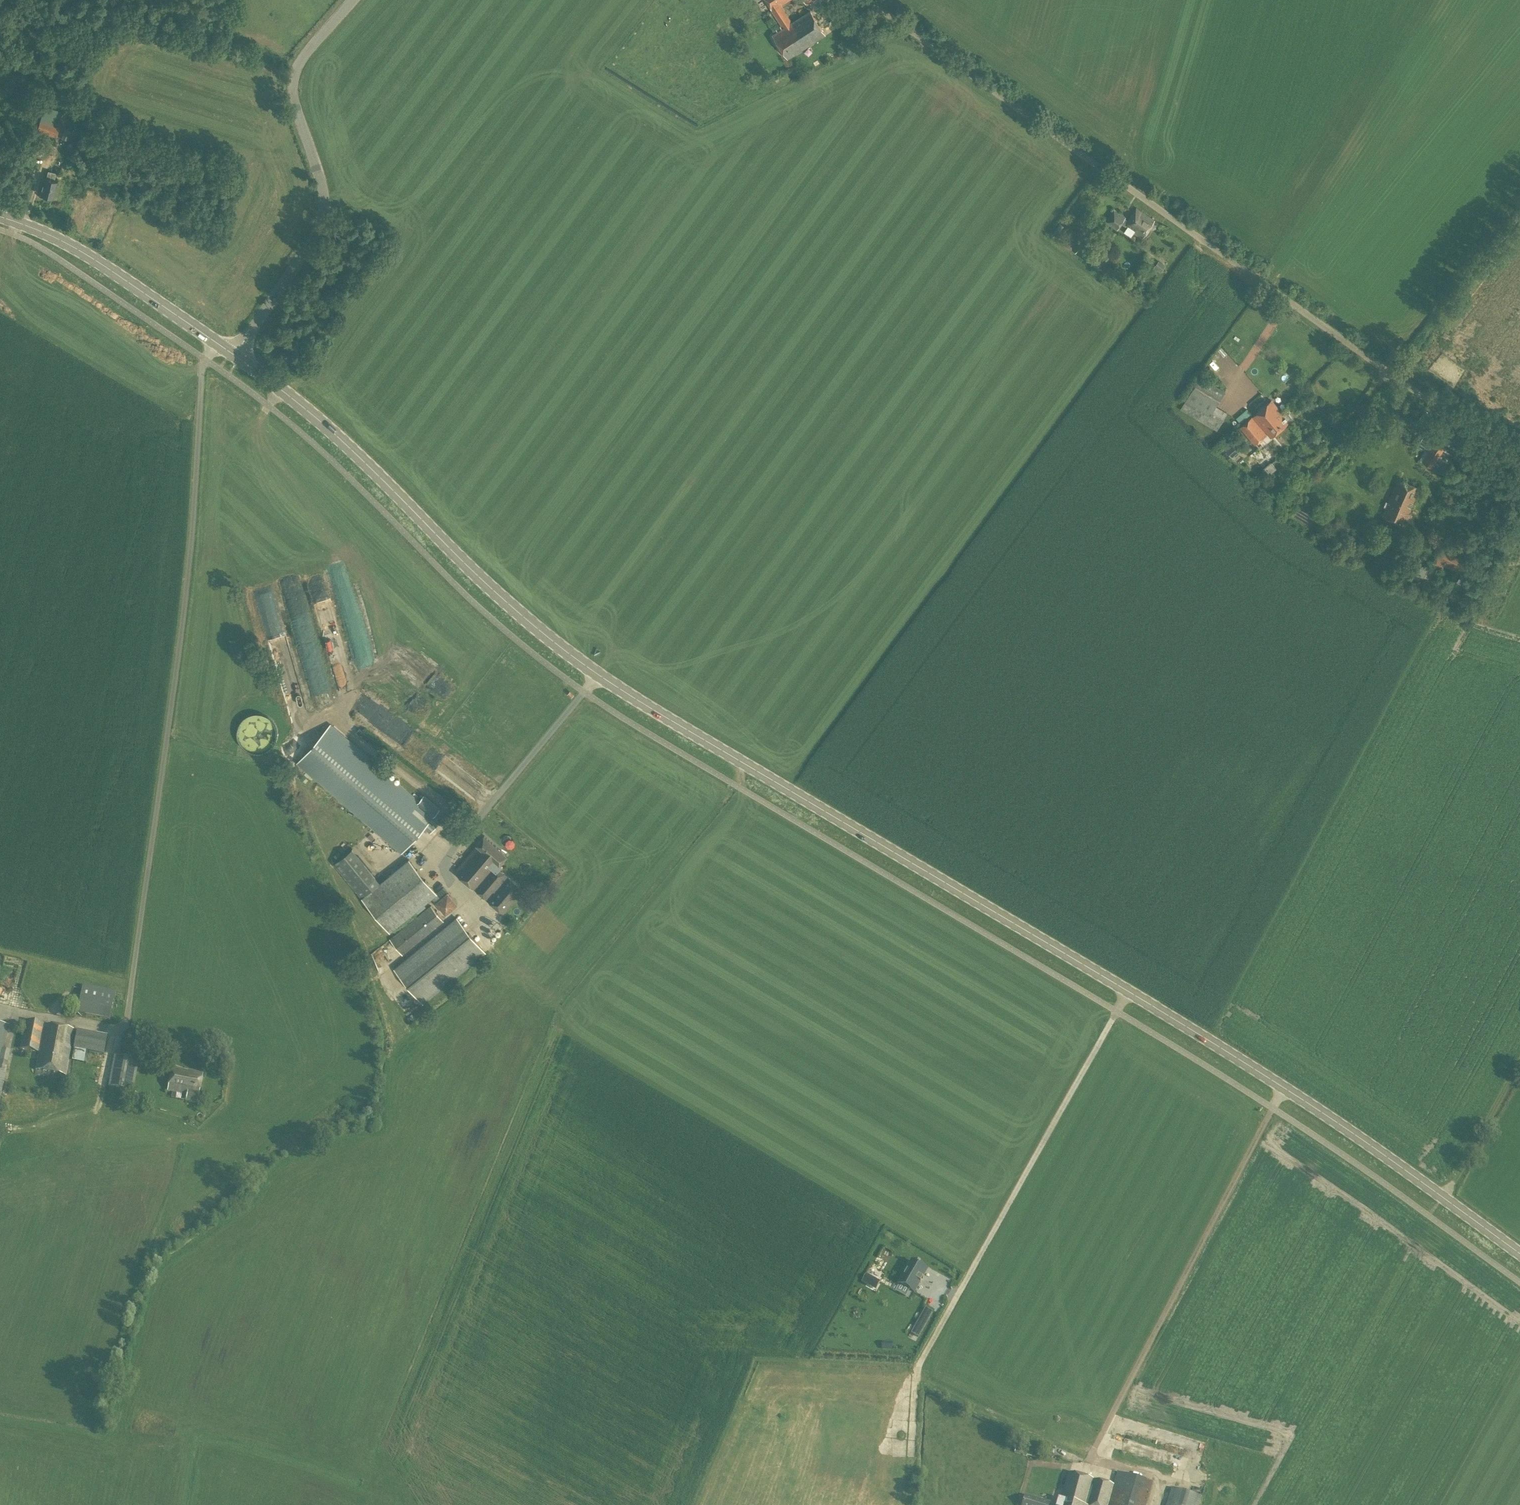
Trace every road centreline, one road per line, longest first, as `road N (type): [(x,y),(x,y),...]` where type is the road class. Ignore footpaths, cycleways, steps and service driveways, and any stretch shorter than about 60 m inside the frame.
road 1 (secondary): [(1519,1253),(1343,1126),(1128,991),(596,676),(474,574),(338,437),(234,354)]
road 2 (unclassified): [(1519,456),(1343,342),(869,0)]
road 3 (track): [(907,1504),(918,1370),(1117,1012)]
road 4 (unclassified): [(234,354),(318,226),(322,185),(294,112),(291,77),(350,0)]
road 5 (secondary): [(234,354),(97,261),(0,217)]

